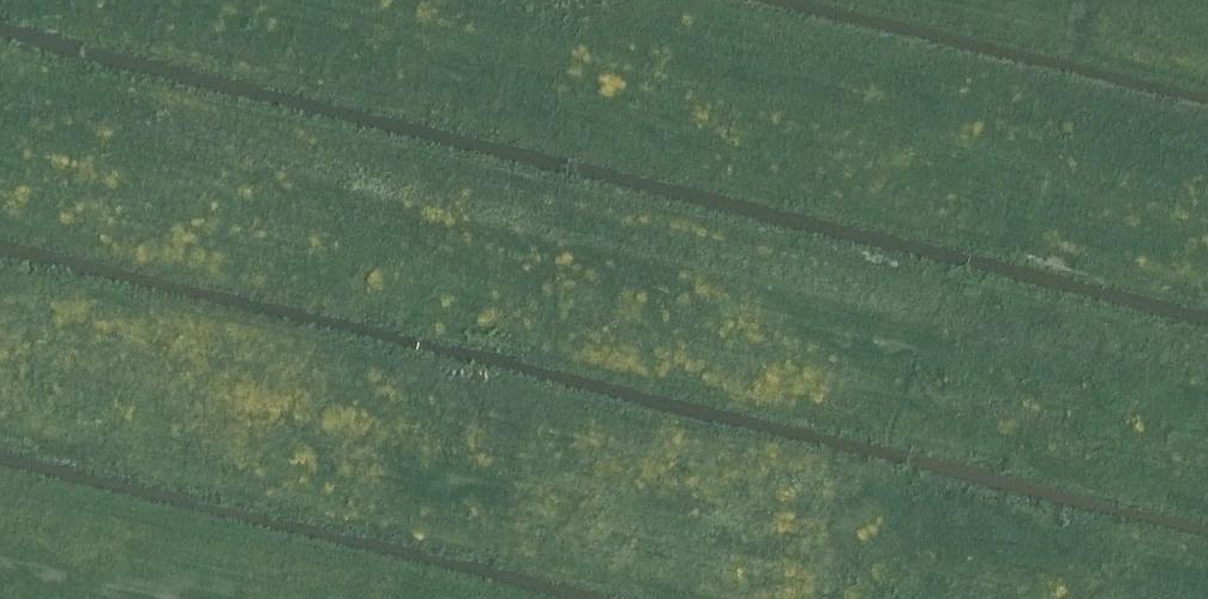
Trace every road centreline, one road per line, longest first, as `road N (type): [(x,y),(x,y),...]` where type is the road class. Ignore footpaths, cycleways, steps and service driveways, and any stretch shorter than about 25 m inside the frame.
road 1 (track): [(1207,391),(0,87)]

